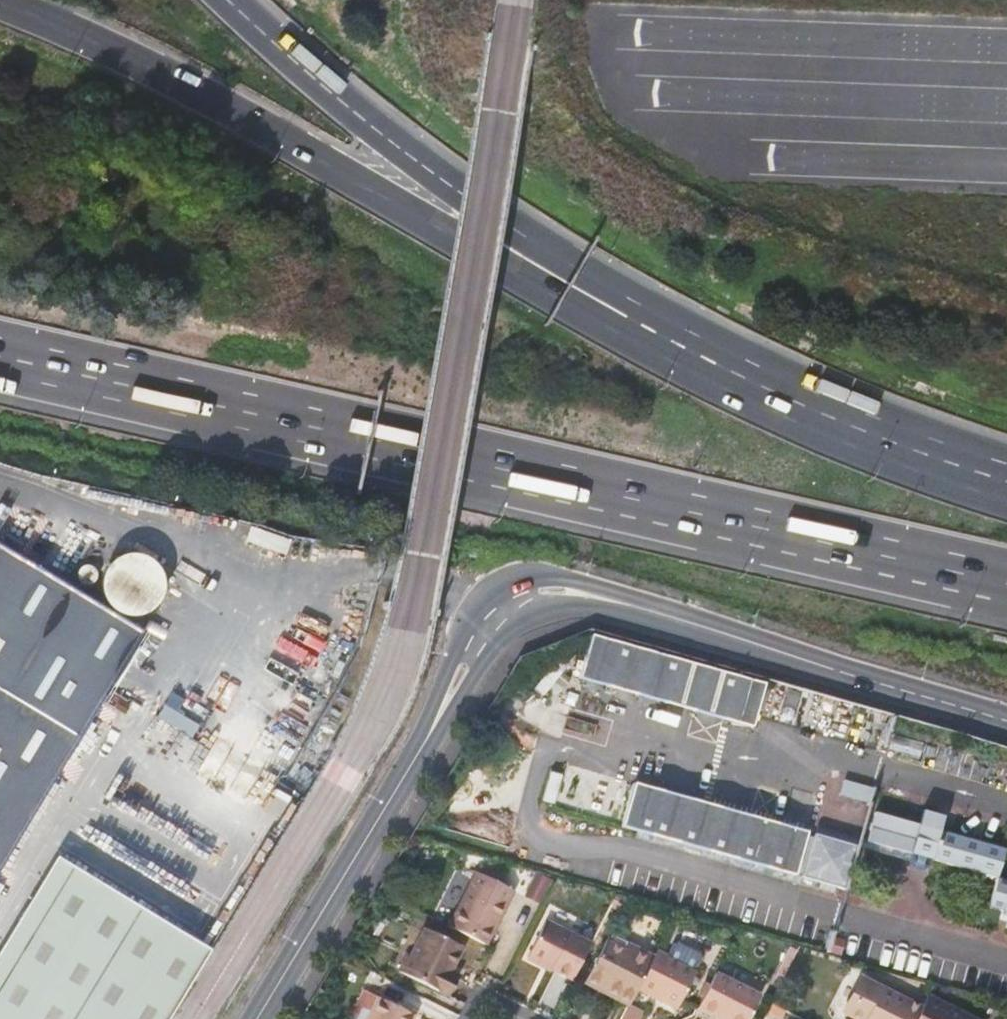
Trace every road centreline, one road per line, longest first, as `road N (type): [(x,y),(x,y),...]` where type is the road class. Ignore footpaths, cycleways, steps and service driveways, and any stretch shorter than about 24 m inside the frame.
road 1 (trunk): [(0,356),(1006,585)]
road 2 (tertiary): [(1006,723),(605,598),(533,592),(502,601),(257,1018)]
road 3 (unclassified): [(1006,809),(785,745),(738,764),(659,742),(595,759),(547,749),(529,817),(537,832),(560,846),(622,847),(846,912)]
road 4 (trunk): [(607,305),(217,101),(0,5)]
road 5 (motorway): [(607,305),(360,123),(225,0)]
road 6 (trunk): [(1006,482),(856,428),(607,305)]
road 7 (unclassified): [(846,912),(1006,956)]

